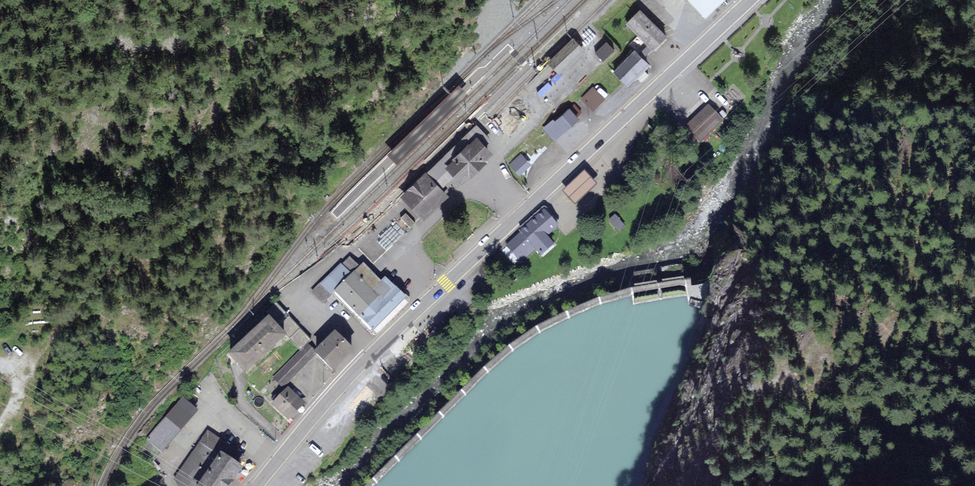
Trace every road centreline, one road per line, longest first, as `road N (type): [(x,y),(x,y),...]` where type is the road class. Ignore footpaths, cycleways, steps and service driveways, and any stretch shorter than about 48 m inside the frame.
road 1 (secondary): [(256,485),(366,359),(750,0)]

